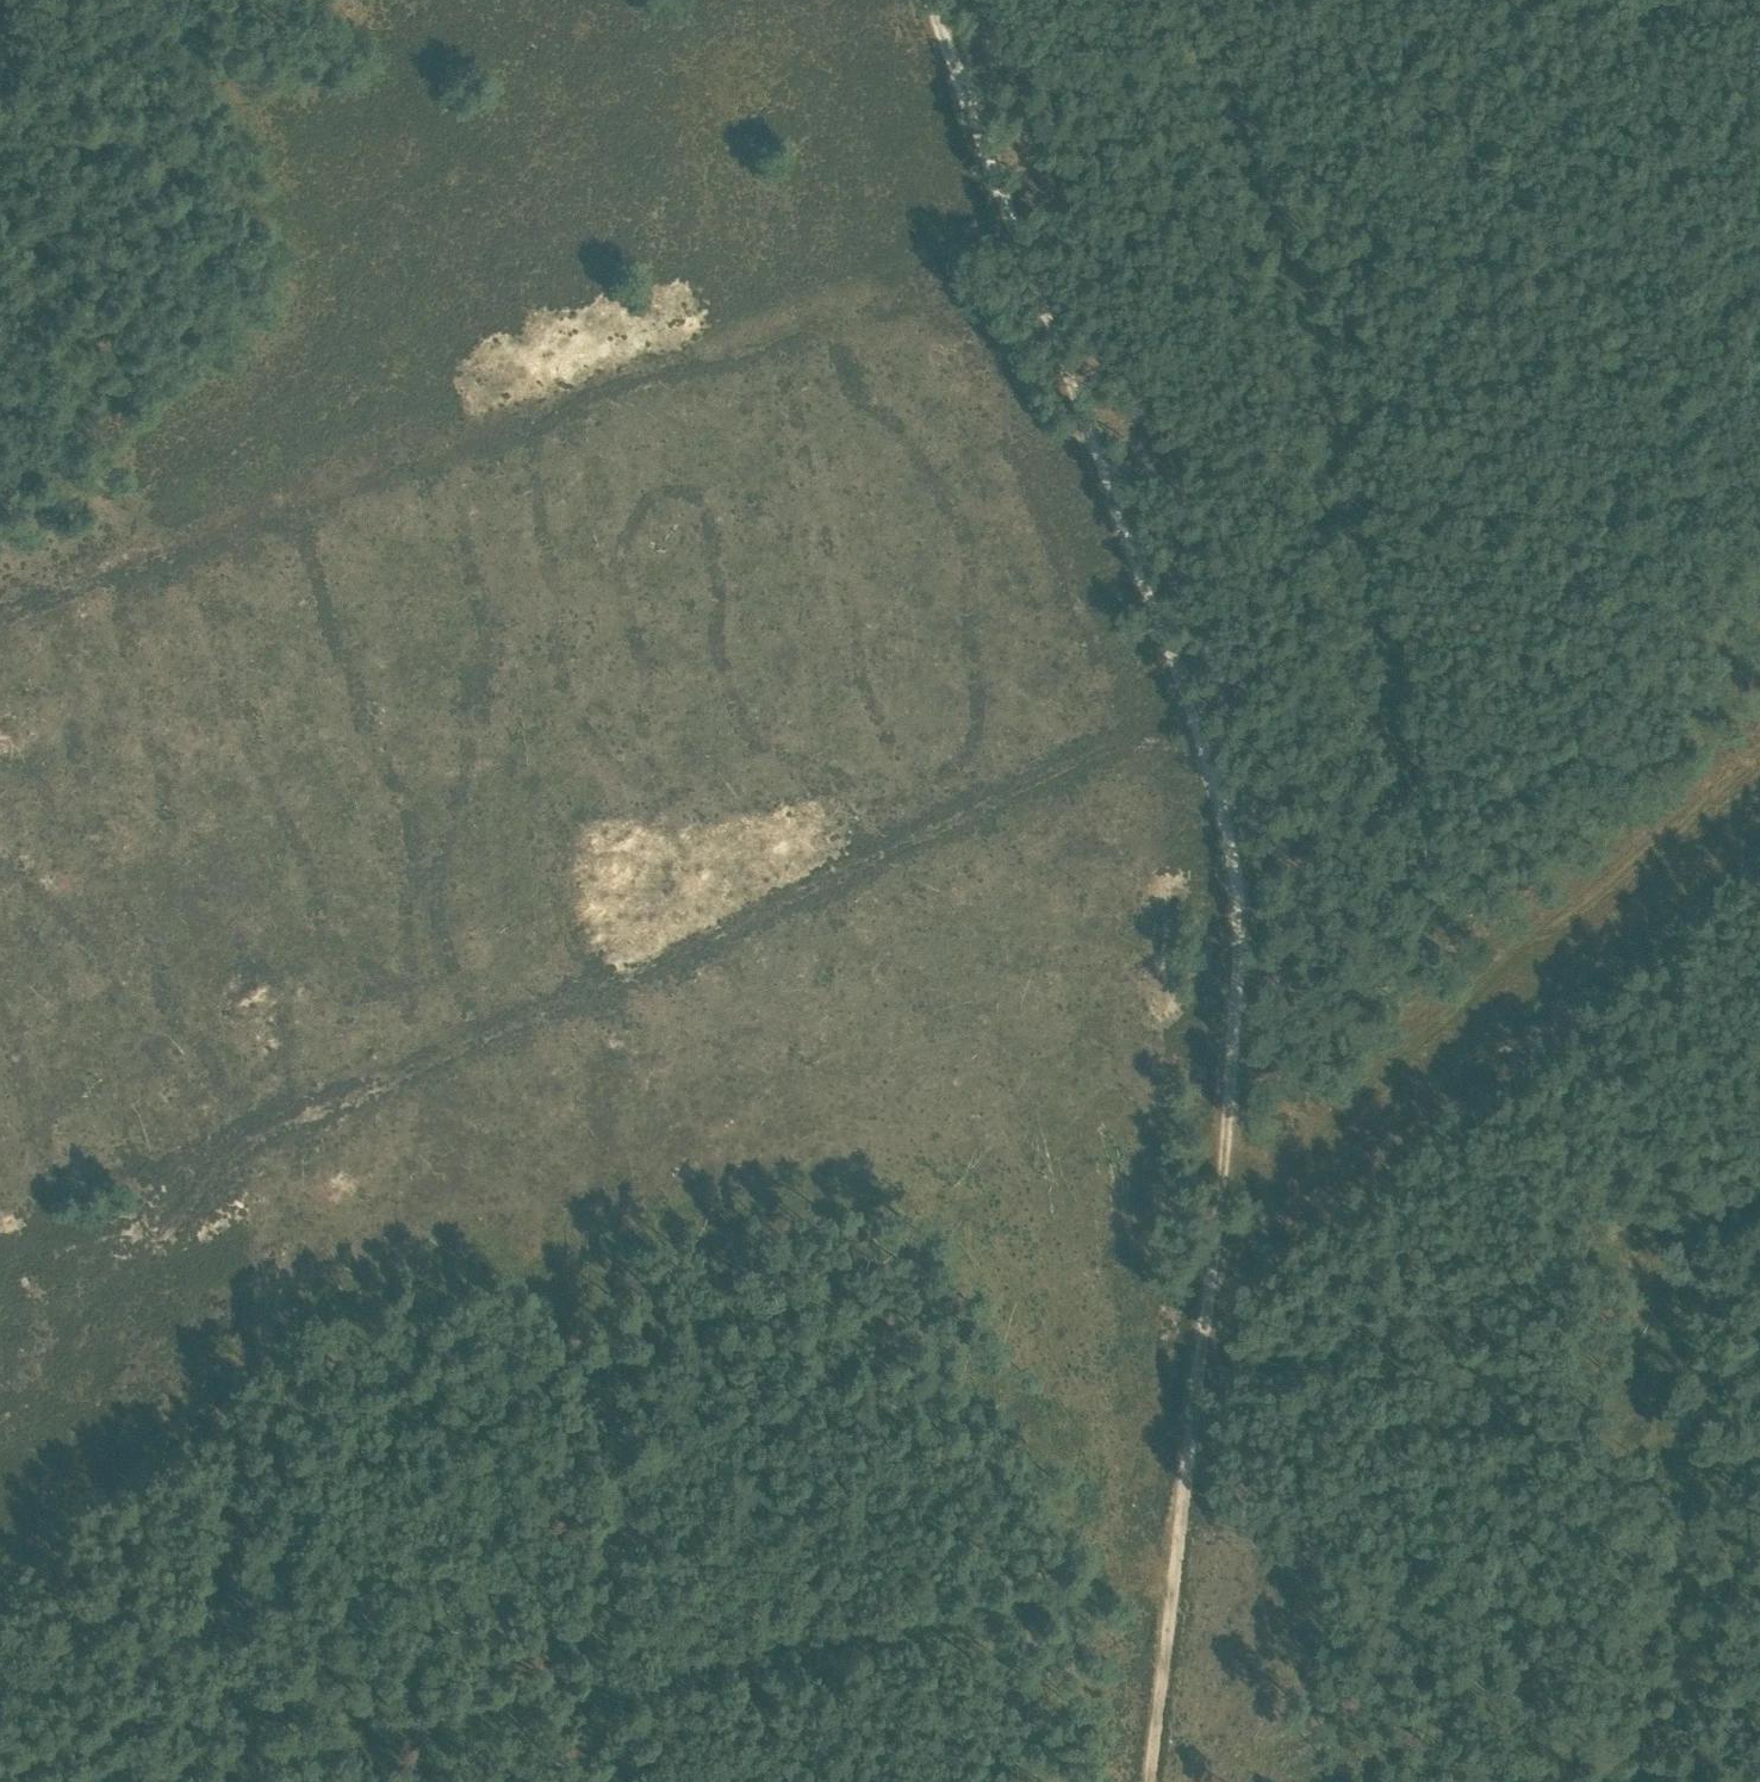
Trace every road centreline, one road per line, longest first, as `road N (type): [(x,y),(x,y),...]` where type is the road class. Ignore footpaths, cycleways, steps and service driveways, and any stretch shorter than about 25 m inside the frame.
road 1 (track): [(1149,1781),(1220,1224),(1241,938),(1234,864),(1203,755),(933,0)]

